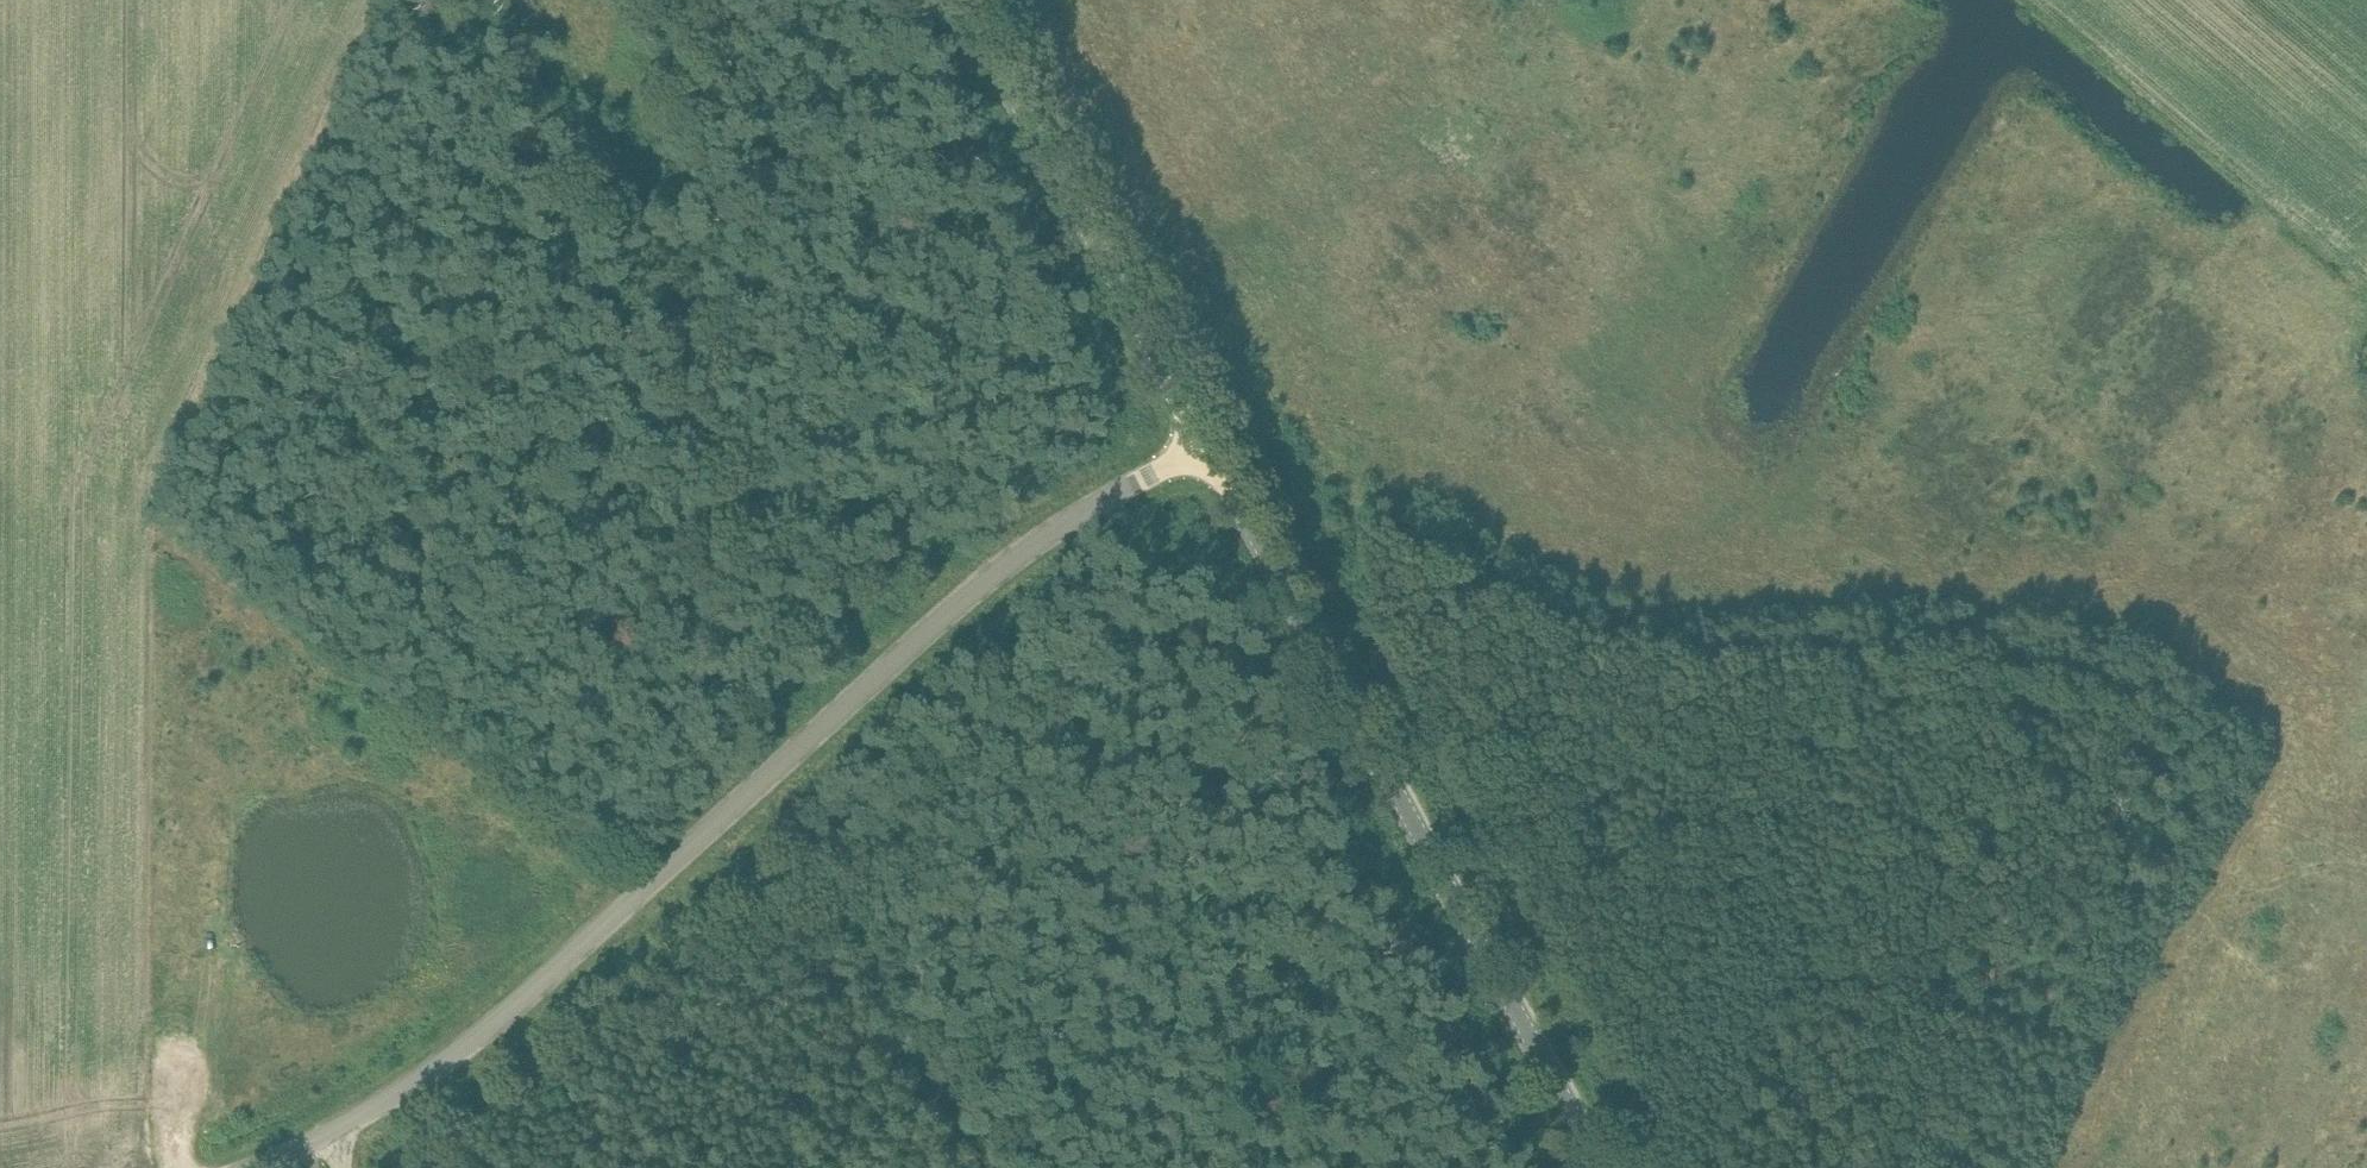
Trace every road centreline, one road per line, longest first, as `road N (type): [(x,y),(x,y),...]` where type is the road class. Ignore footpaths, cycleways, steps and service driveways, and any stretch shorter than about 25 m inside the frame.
road 1 (unclassified): [(331,1131),(414,1091),(527,1004),(889,676),(1130,486),(1206,444)]
road 2 (secondary): [(1603,1167),(1206,444)]
road 3 (secondary): [(1206,444),(964,0)]
road 4 (track): [(177,1167),(177,1035)]

